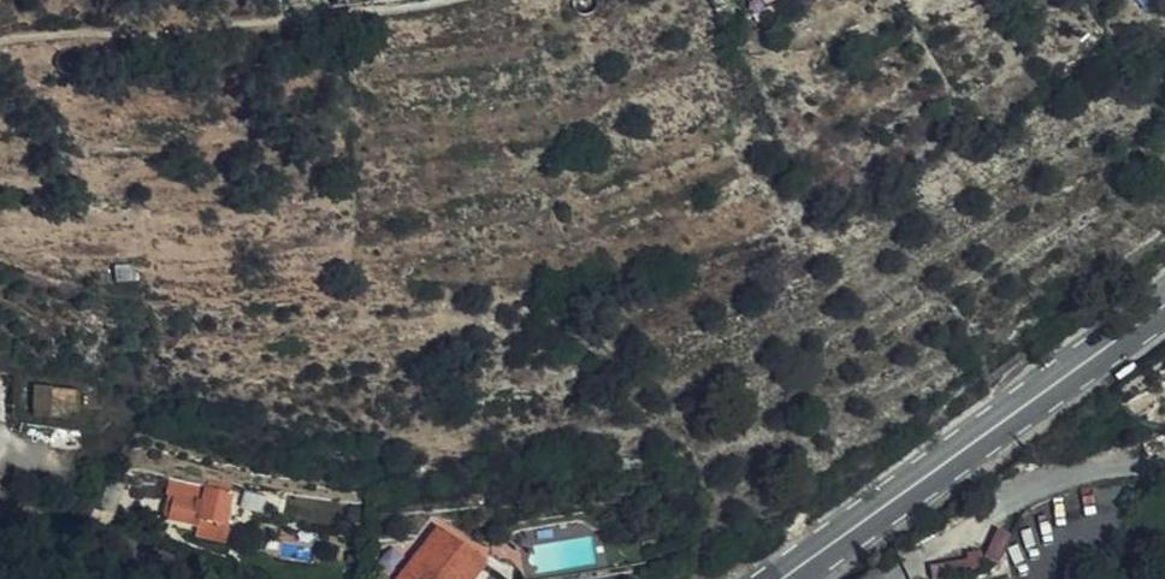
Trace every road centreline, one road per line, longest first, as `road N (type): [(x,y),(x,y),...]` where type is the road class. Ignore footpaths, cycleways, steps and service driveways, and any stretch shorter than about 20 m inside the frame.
road 1 (primary): [(777,578),(1164,301)]
road 2 (track): [(0,40),(329,18),(452,0)]

